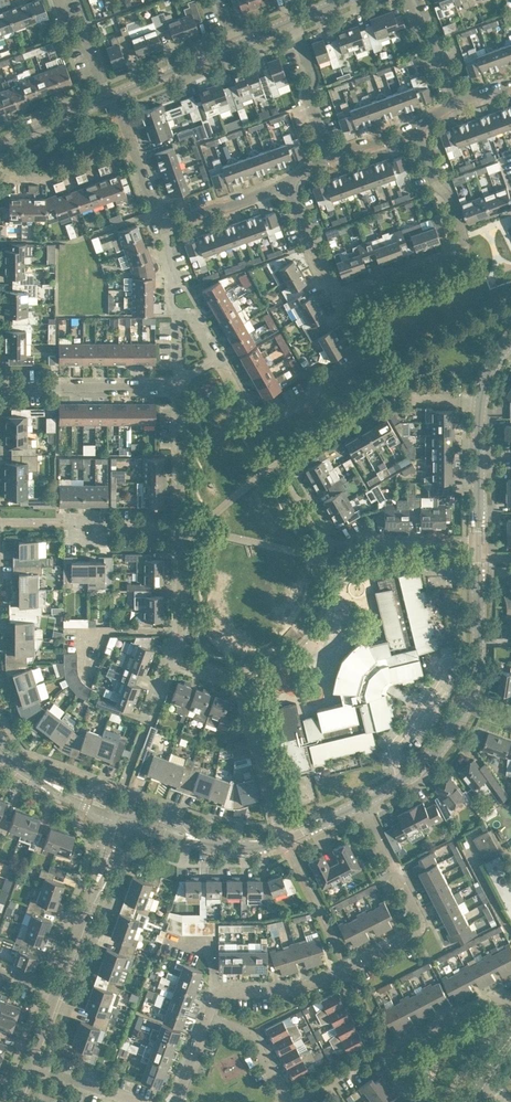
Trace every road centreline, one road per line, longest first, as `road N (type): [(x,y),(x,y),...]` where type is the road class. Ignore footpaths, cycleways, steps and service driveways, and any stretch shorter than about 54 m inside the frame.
road 1 (residential): [(207,1016),(217,993),(298,988),(415,933),(416,912),(360,804)]
road 2 (residential): [(338,296),(464,246),(415,126)]
road 3 (residential): [(479,543),(333,542),(281,458)]
road 4 (residential): [(283,840),(243,690),(188,664),(182,650)]
road 5 (residential): [(252,419),(268,421),(310,398),(322,379),(361,355),(364,343),(338,296)]
road 6 (residential): [(0,387),(176,389)]
road 7 (unclassified): [(479,543),(477,661),(467,702)]
road 8 (unclassified): [(467,702),(428,759),(360,804)]
road 9 (unclassified): [(329,156),(293,21)]
road 10 (residential): [(161,226),(286,181)]
road 11 (unclassified): [(114,96),(236,44)]
road 12 (residential): [(181,516),(176,389)]
road 13 (residential): [(338,296),(286,181)]
road 14 (unclassified): [(510,339),(484,384),(479,457)]
road 15 (residential): [(13,177),(53,176),(133,148)]
road 16 (residential): [(286,1101),(250,1033),(207,1016)]
road 17 (unclassified): [(0,152),(107,98)]

